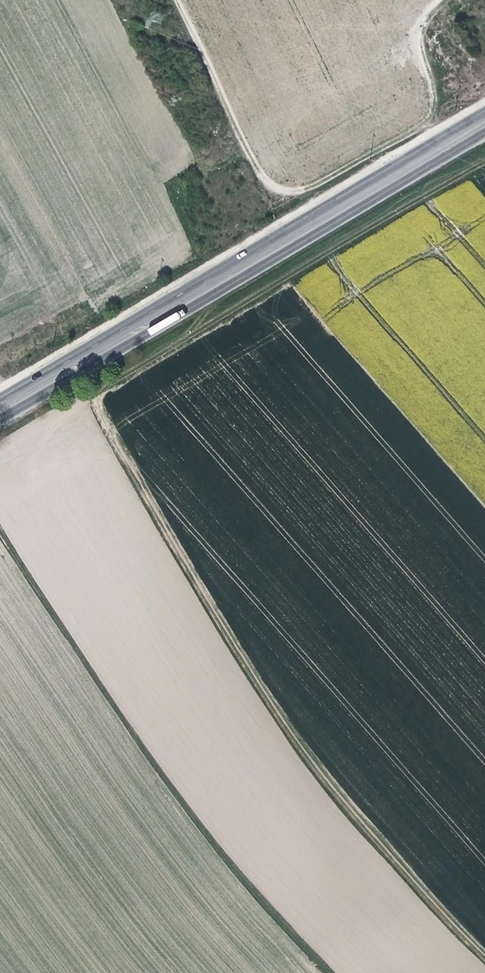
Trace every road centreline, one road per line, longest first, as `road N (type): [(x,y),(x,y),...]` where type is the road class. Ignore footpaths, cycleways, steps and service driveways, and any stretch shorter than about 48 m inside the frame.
road 1 (track): [(484,954),(380,843),(265,693),(98,391),(484,162)]
road 2 (primary): [(0,418),(484,132)]
road 3 (track): [(0,528),(138,743),(331,972)]
road 4 (track): [(452,0),(423,30),(437,110),(293,188),(257,172),(174,0)]
road 5 (primary): [(339,199),(0,397)]
road 6 (unclassified): [(484,105),(339,199)]
road 7 (primary): [(484,112),(339,199)]

